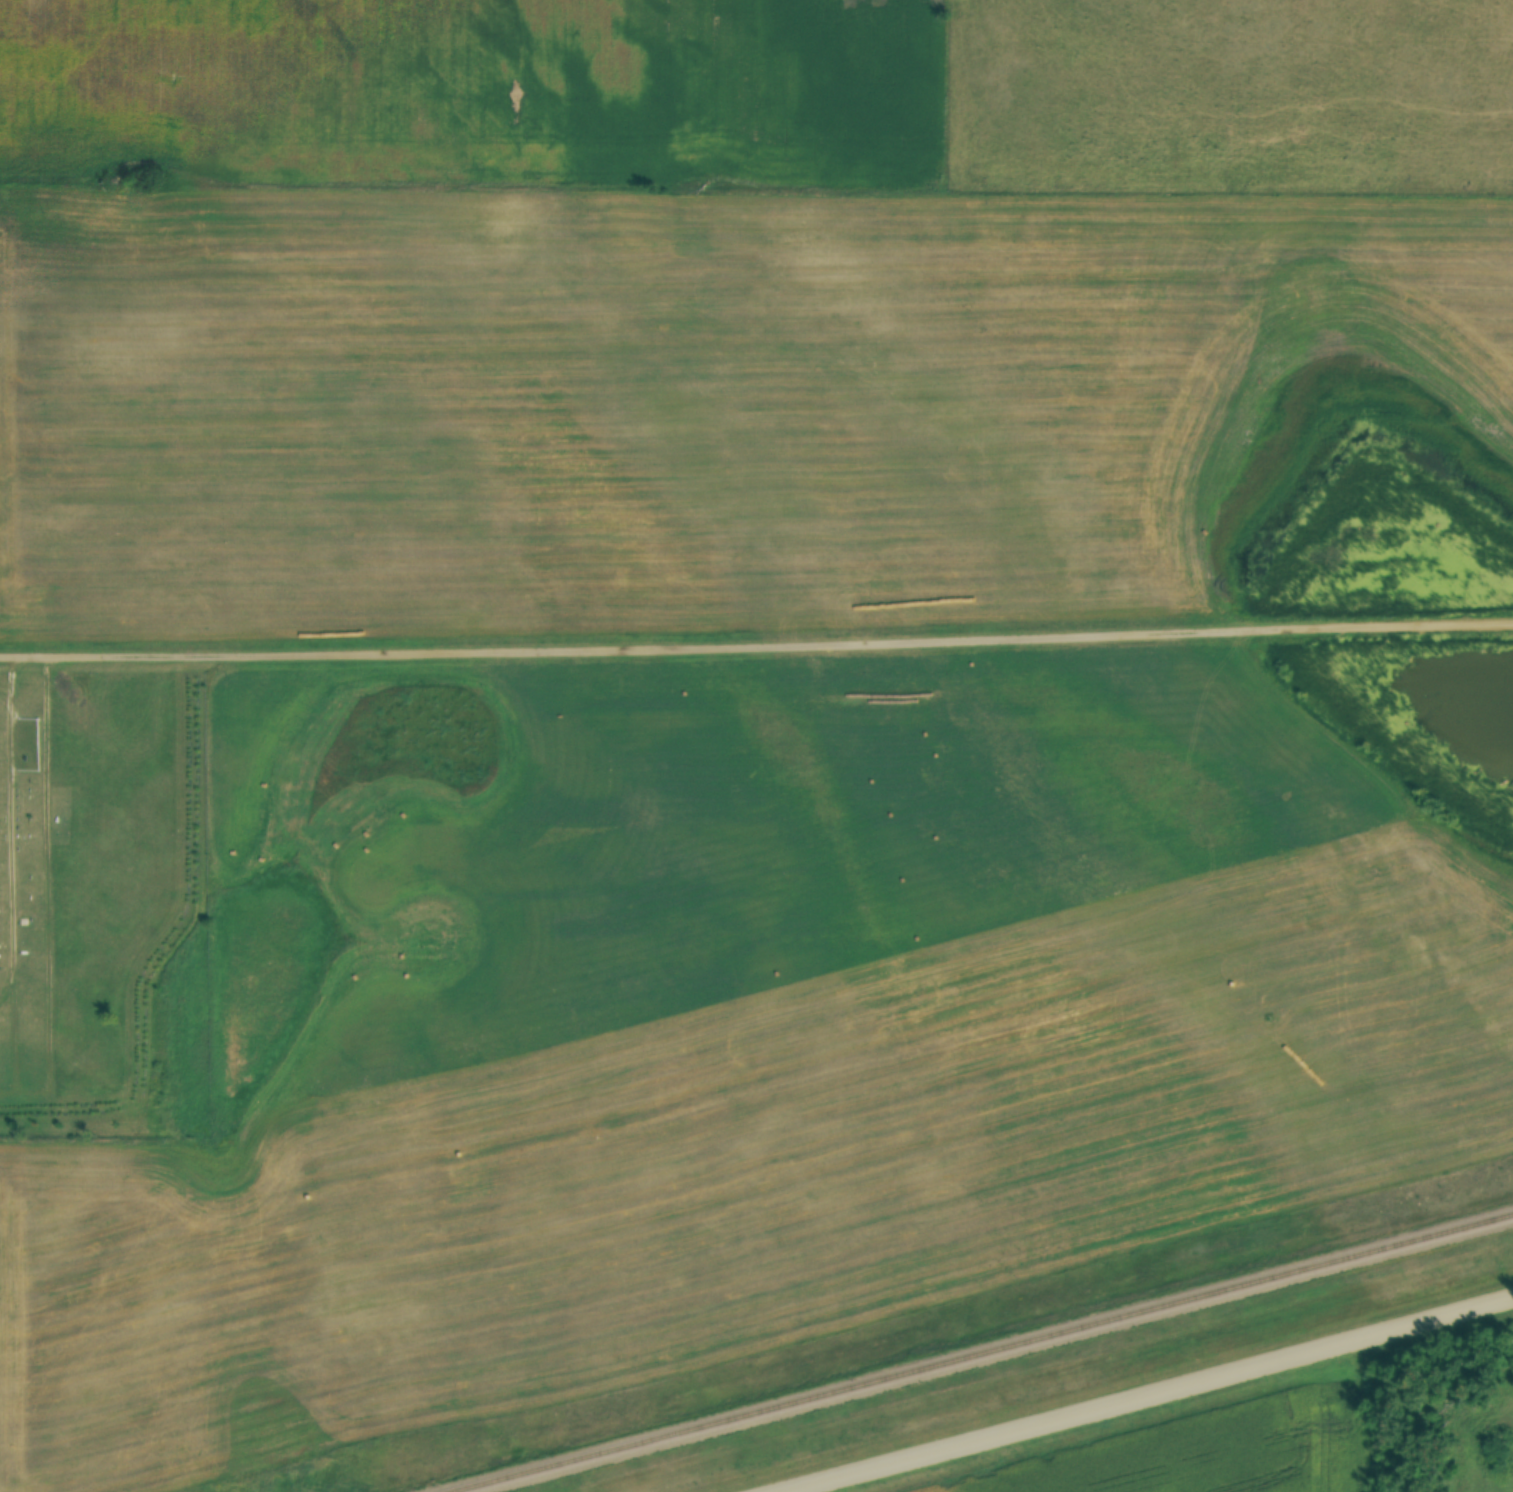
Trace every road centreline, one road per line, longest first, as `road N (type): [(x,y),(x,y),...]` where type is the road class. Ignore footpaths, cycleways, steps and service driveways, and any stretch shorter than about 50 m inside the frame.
road 1 (residential): [(0,659),(688,649),(1512,622)]
road 2 (tertiary): [(758,1491),(1512,1291)]

